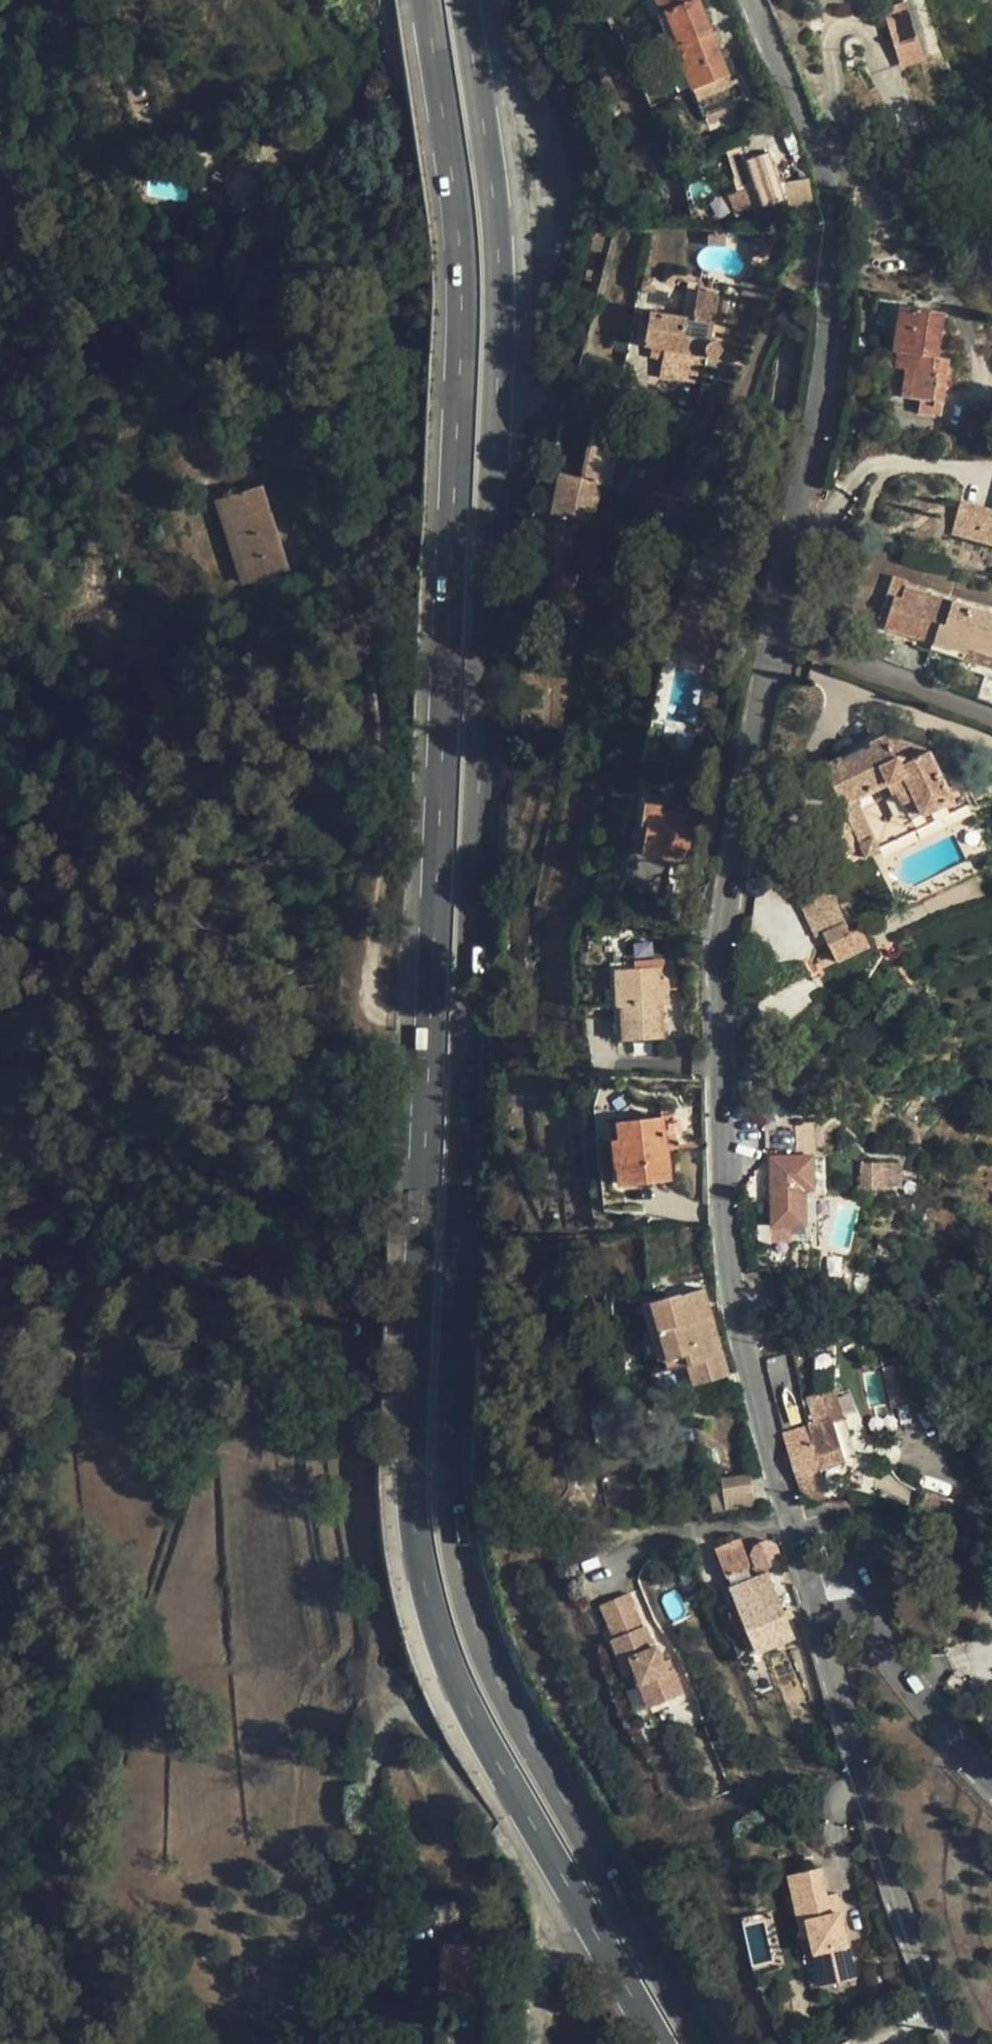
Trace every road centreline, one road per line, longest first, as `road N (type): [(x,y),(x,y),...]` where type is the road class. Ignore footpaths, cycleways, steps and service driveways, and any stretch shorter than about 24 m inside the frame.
road 1 (primary): [(705,2043),(487,1662),(453,1525),(498,366),(494,197),(465,0)]
road 2 (primary): [(428,0),(455,198),(459,363),(410,1448),(416,1546),(433,1626),(467,1704),(659,2043)]
road 3 (tertiary): [(777,636),(745,786),(717,989),(724,1183),(742,1336),(786,1513)]
road 4 (tertiary): [(758,0),(829,175),(827,293),(777,636)]
road 5 (tertiary): [(800,1568),(901,1934),(957,2043)]
road 6 (tertiary): [(991,1782),(940,1735),(840,1572),(800,1568)]
road 7 (residential): [(777,636),(991,724)]
road 8 (residential): [(786,1513),(991,1568)]

